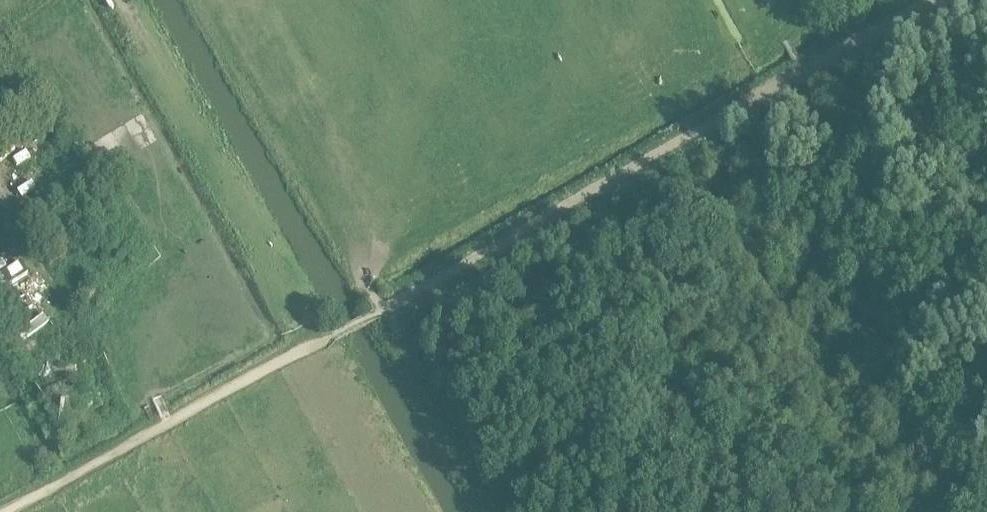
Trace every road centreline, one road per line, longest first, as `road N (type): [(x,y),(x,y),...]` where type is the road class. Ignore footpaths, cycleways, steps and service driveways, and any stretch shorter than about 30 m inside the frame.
road 1 (track): [(935,0),(376,314)]
road 2 (track): [(329,339),(5,511)]

